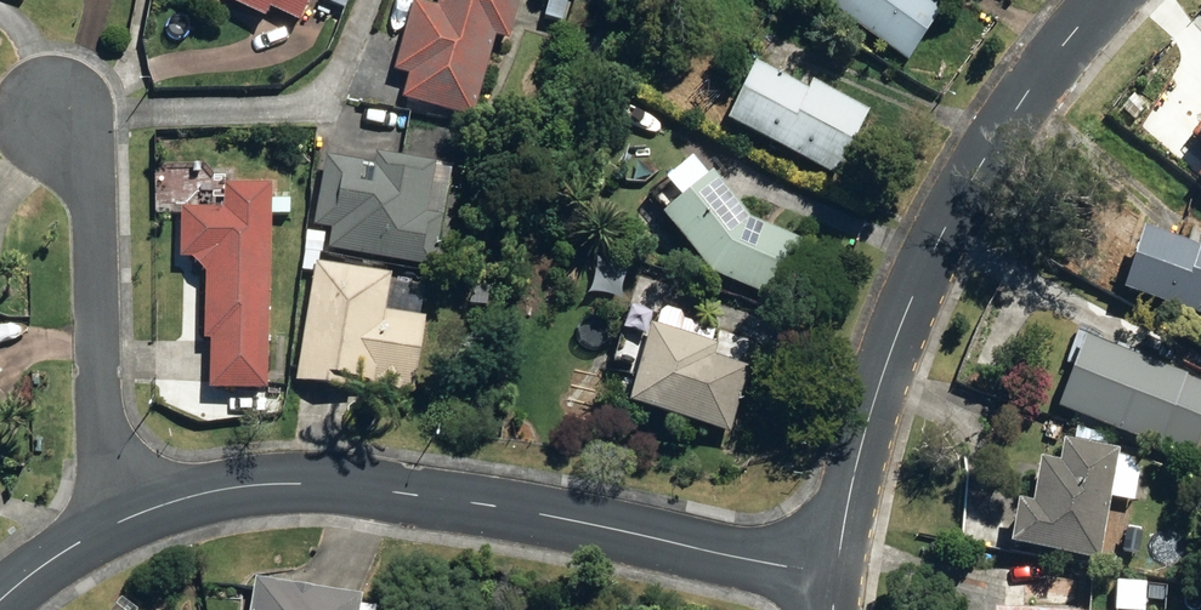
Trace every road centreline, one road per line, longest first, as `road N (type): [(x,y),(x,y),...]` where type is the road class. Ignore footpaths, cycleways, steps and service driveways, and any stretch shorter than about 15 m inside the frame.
road 1 (residential): [(111,521),(196,493),(281,480),(829,571)]
road 2 (residential): [(829,571),(882,364),(940,240),(1011,118),(1099,0)]
road 3 (residential): [(111,521),(102,481),(91,182),(50,113)]
road 4 (residential): [(0,600),(49,557),(111,521)]

